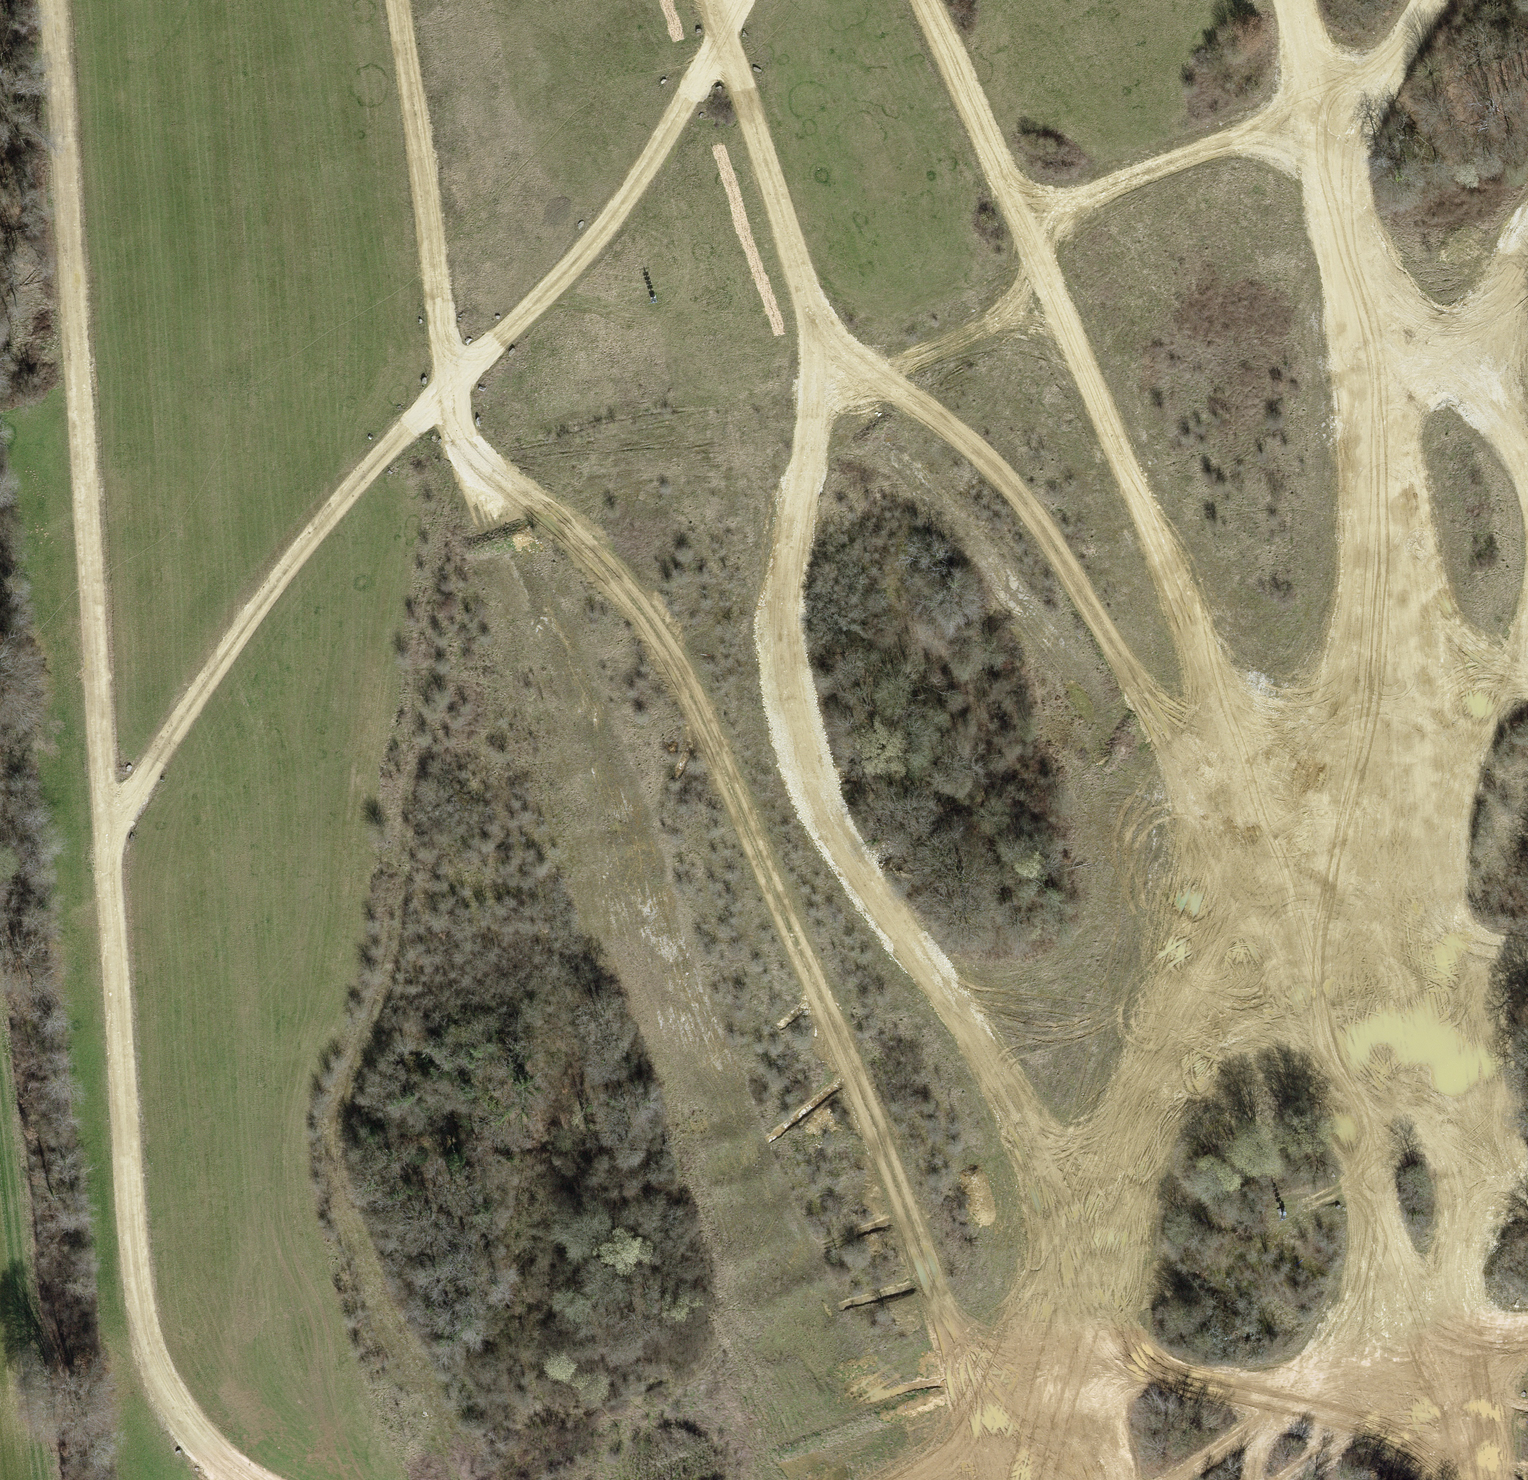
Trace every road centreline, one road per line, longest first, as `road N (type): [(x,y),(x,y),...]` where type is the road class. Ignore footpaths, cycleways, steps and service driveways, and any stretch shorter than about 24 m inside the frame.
road 1 (track): [(965,1479),(1035,1443),(965,1382),(870,1115),(707,729),(640,612),(466,447),(393,0)]
road 2 (track): [(51,0),(135,1295),(157,1377),(241,1479)]
road 3 (track): [(1087,1267),(969,1025),(829,832),(785,684),(799,454),(809,429),(873,376),(979,330),(1048,284)]
road 4 (track): [(1301,888),(1157,713),(1054,543),(962,438),(873,376),(814,315),(710,0)]
road 5 (track): [(108,834),(301,547),(415,421),(568,275),(643,184),(741,0)]
road 6 (track): [(1428,1330),(1329,1038),(1301,888),(1395,672)]
road 7 (track): [(1395,672),(1415,928),(1468,1167),(1428,1330)]
road 8 (track): [(1301,888),(1264,757),(1200,664),(1048,284)]
road 9 (track): [(464,1479),(352,1227),(339,1163),(344,1082),(374,1014),(401,877)]
road 10 (track): [(1157,713),(1202,881),(1175,1048),(1087,1267)]
road 11 (track): [(1320,132),(1380,371),(1395,672)]
road 12 (track): [(1087,1267),(1121,1356),(1174,1382),(1389,1425),(1461,1479)]
road 13 (track): [(1025,229),(1079,197),(1222,145),(1320,132)]
road 14 (track): [(1048,284),(926,0)]
road 15 (track): [(1087,1267),(1024,1479)]
road 16 (track): [(1320,132),(1429,0)]
road 17 (track): [(1428,1330),(1288,1402)]
road 18 (track): [(1477,1479),(1428,1330)]
road 19 (track): [(1288,1402),(1177,1479)]
road 20 (track): [(1294,0),(1320,132)]
road 21 (track): [(1395,672),(1527,688)]
road 22 (track): [(1452,363),(1527,472)]
road 23 (track): [(1527,260),(1452,363)]

